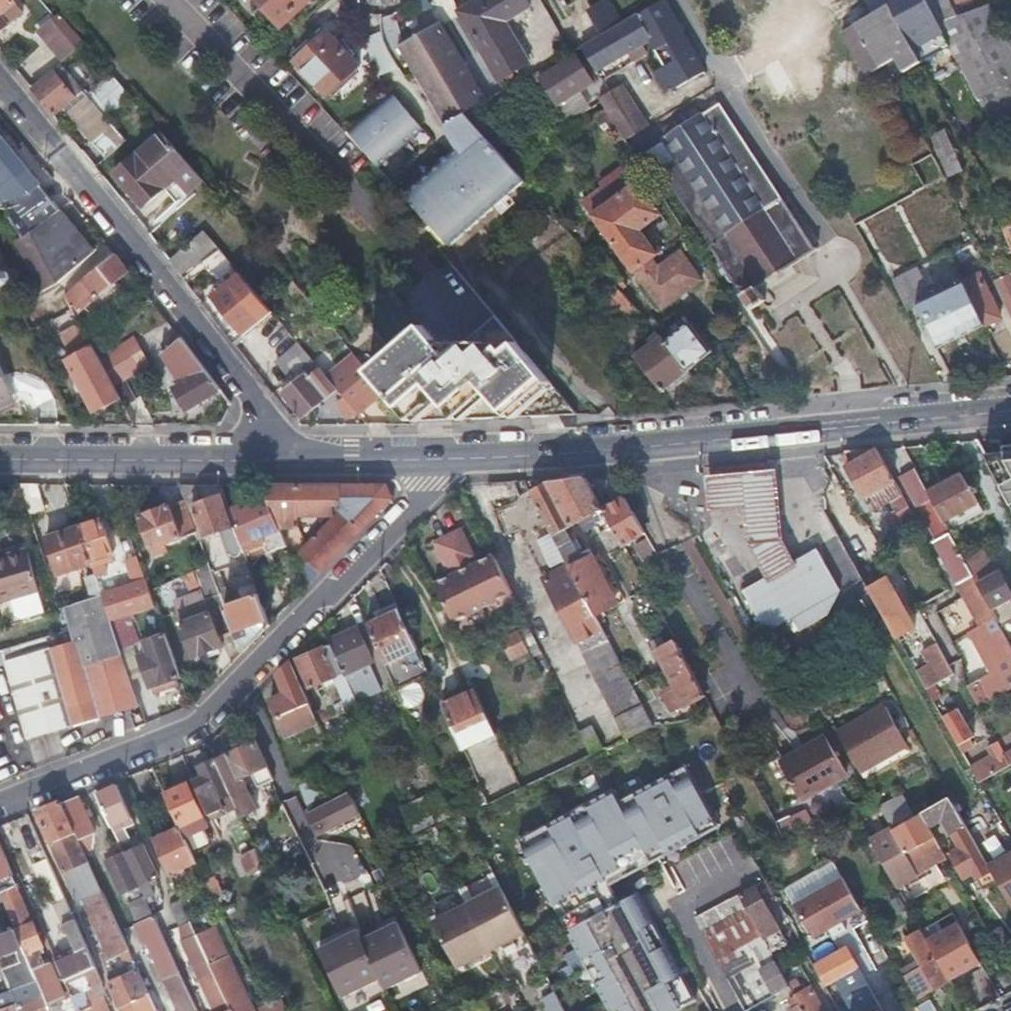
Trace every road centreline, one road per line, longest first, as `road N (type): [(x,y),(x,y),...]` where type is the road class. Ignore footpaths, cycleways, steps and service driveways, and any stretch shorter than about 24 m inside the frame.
road 1 (residential): [(0,807),(210,723),(430,483),(445,457)]
road 2 (secondary): [(445,457),(1010,406)]
road 3 (residential): [(0,80),(257,406),(274,456)]
road 4 (secondary): [(0,454),(274,456)]
road 5 (secondary): [(274,456),(445,457)]

